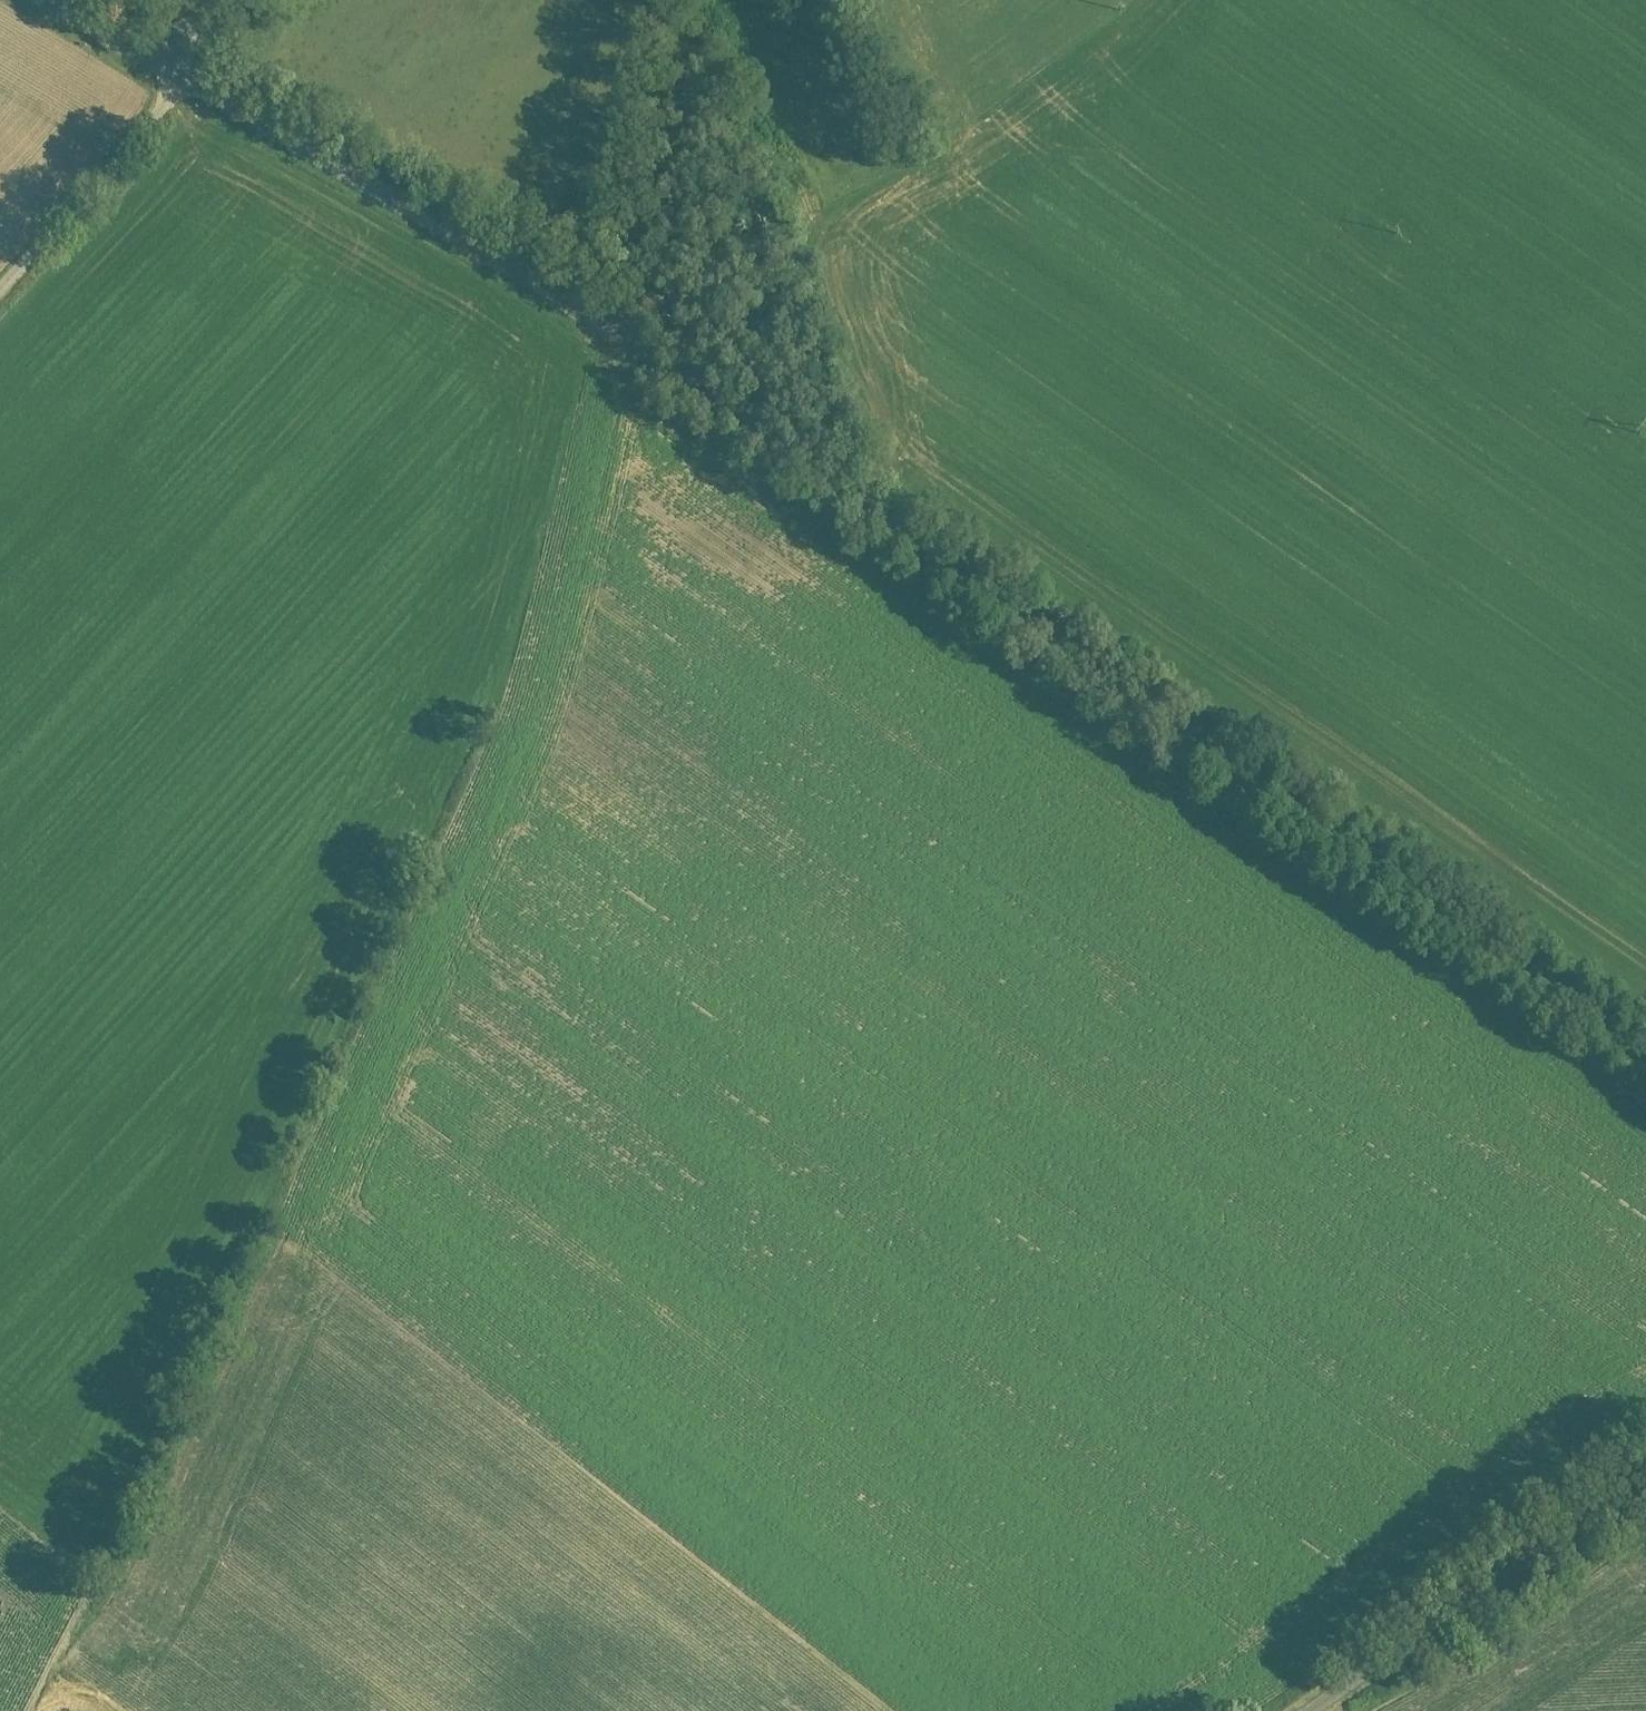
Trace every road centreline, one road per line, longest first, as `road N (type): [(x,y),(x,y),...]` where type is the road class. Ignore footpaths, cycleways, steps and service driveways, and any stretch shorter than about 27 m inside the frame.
road 1 (unclassified): [(152,62),(1237,769),(1645,1045)]
road 2 (unclassified): [(1645,1496),(1324,1710)]
road 3 (track): [(187,83),(0,294)]

